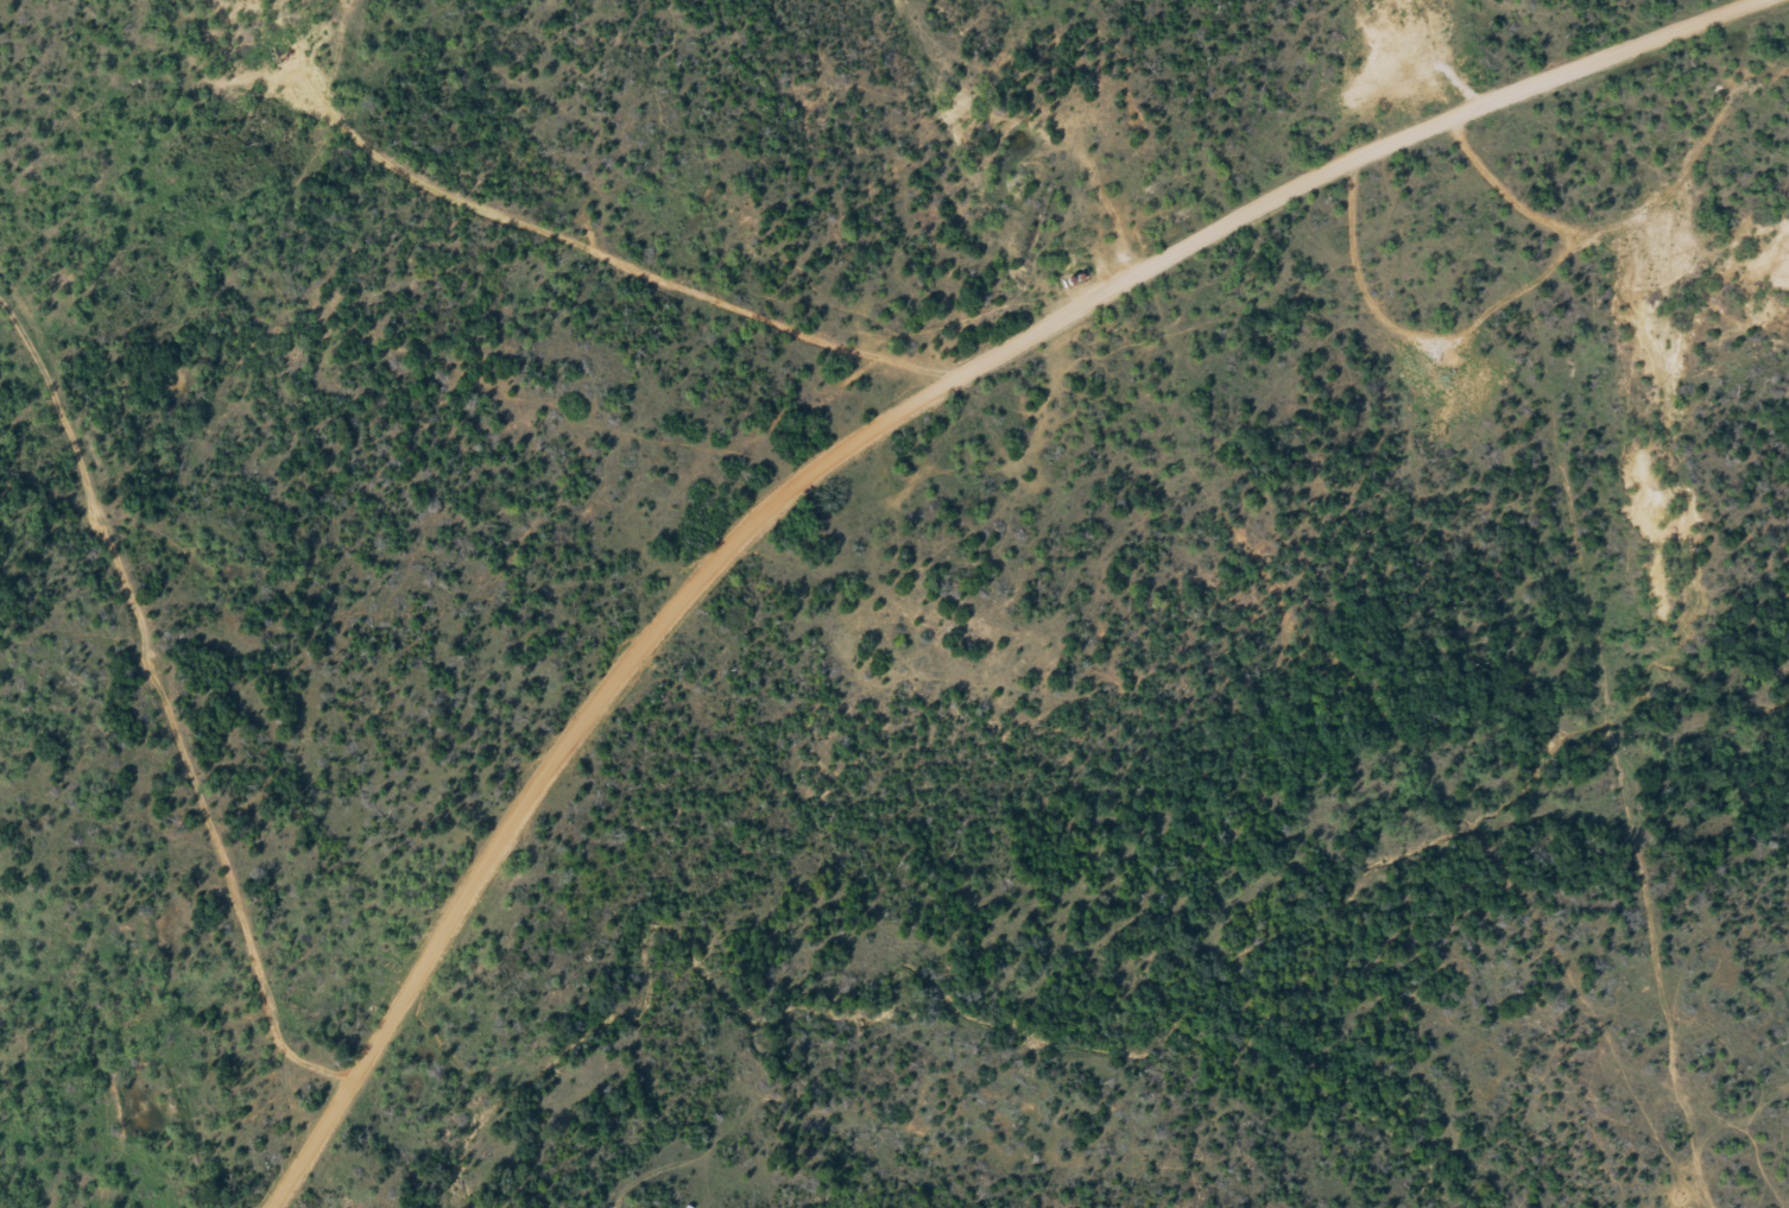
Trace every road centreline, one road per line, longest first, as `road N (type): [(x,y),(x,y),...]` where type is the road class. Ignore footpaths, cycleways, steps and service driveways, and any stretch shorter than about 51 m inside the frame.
road 1 (residential): [(274,1207),(557,760),(671,614),(783,498),(966,374),(1377,150),(1767,0)]
road 2 (residential): [(915,407),(823,367),(633,303),(531,244),(461,217),(347,128)]

